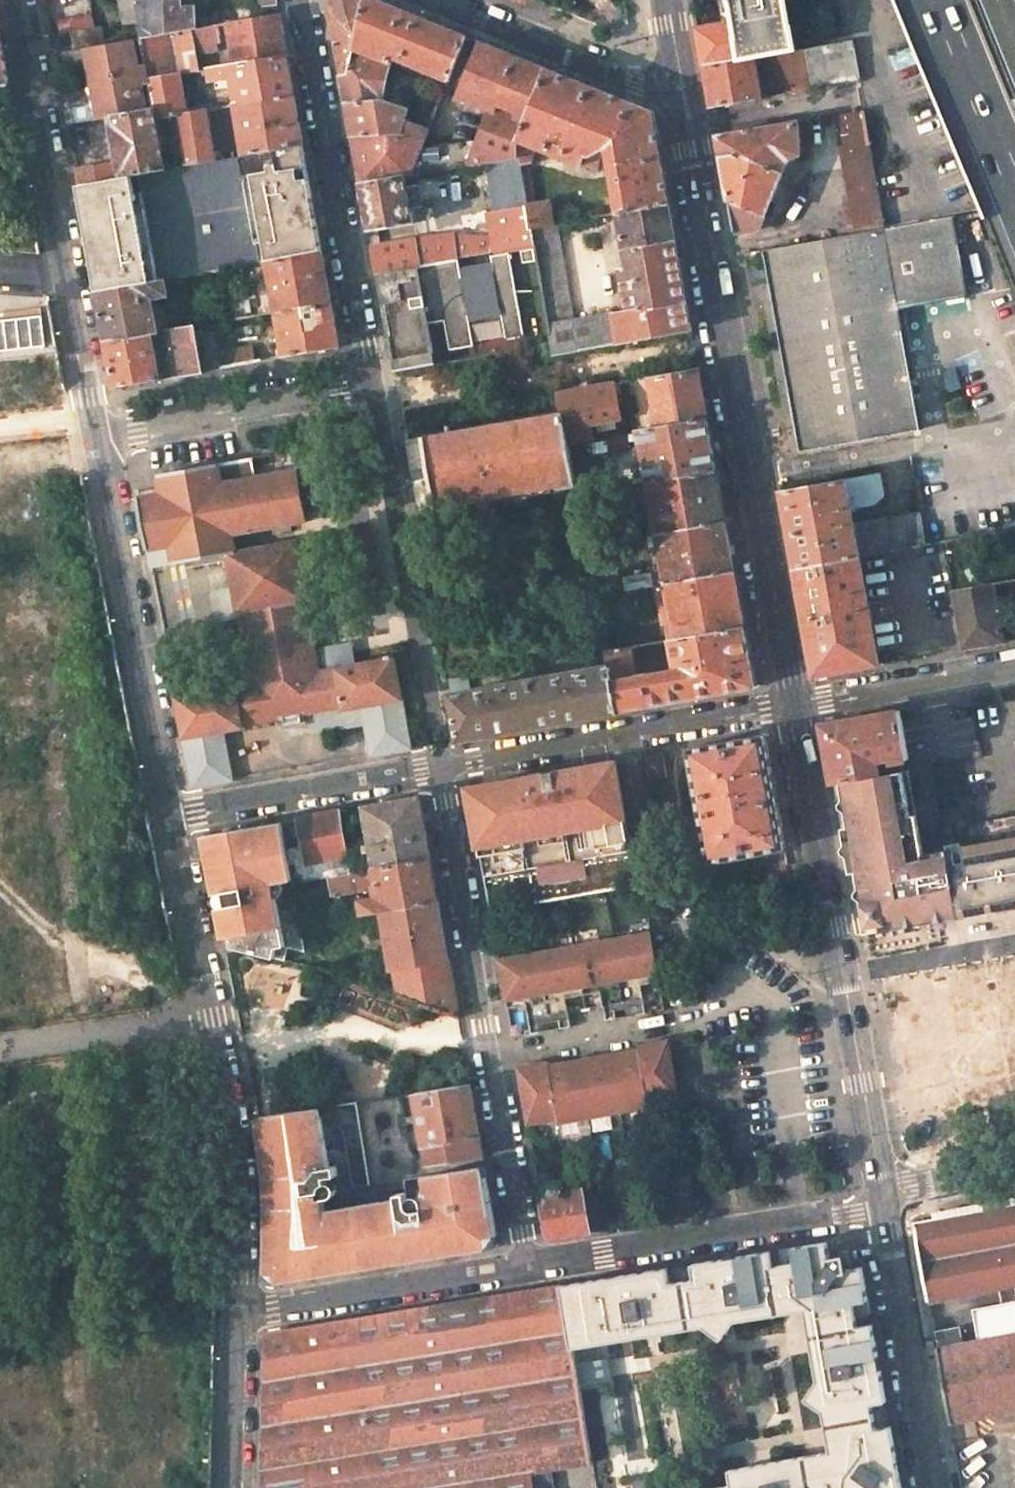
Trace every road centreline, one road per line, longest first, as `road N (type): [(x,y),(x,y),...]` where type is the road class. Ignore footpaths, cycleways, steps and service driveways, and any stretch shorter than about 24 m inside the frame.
road 1 (residential): [(170,818),(237,1158),(236,1315),(527,1263)]
road 2 (residential): [(303,0),(370,385),(96,435)]
road 3 (secondary): [(794,705),(689,122)]
road 4 (secondary): [(884,1205),(794,705)]
road 5 (residential): [(440,769),(527,1263)]
road 6 (residential): [(15,0),(96,435)]
road 7 (unknown): [(0,1357),(236,1315),(230,1487)]
road 8 (residential): [(96,435),(170,818)]
road 9 (residential): [(527,1263),(884,1205)]
road 10 (residential): [(794,705),(440,769)]
road 11 (secondary): [(935,1487),(884,1205)]
road 12 (residential): [(440,769),(170,818)]
road 13 (residential): [(431,0),(635,82),(682,85)]
road 14 (residential): [(794,705),(1014,667)]
road 15 (trunk): [(938,0),(1014,190)]
road 16 (unknown): [(0,848),(170,818)]
road 17 (residential): [(689,122),(854,99)]
road 18 (residential): [(884,1205),(915,1190),(1014,1172)]

